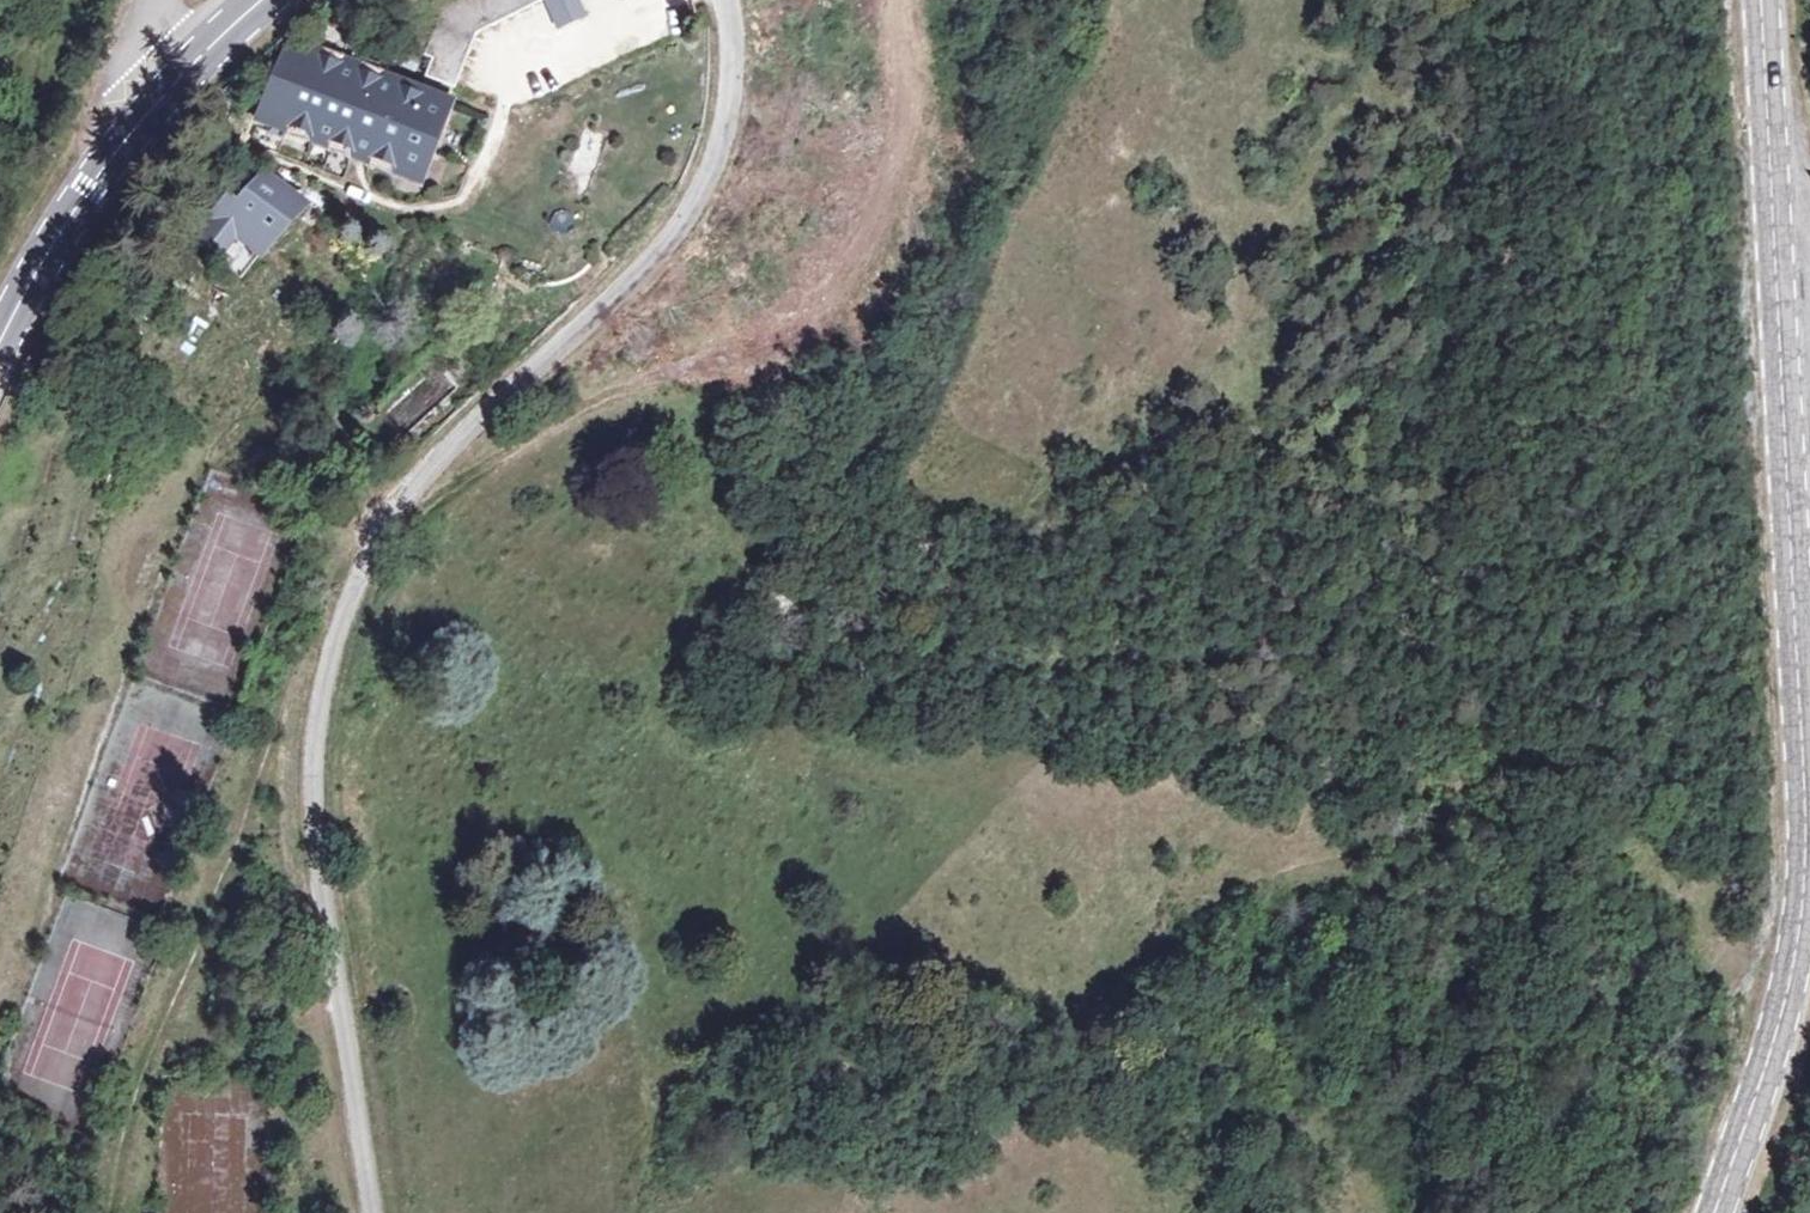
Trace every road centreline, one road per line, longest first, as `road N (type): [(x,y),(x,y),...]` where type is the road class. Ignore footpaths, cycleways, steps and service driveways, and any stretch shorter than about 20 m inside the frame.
road 1 (residential): [(720,0),(731,66),(725,123),(693,198),(652,258),(398,505),(358,572),(335,636),(317,711),(312,808),(372,1212)]
road 2 (secondary): [(1762,0),(1804,884),(1785,998),(1716,1212)]
road 3 (secondary): [(0,339),(88,191),(169,90)]
road 4 (secondary): [(169,90),(261,0)]

